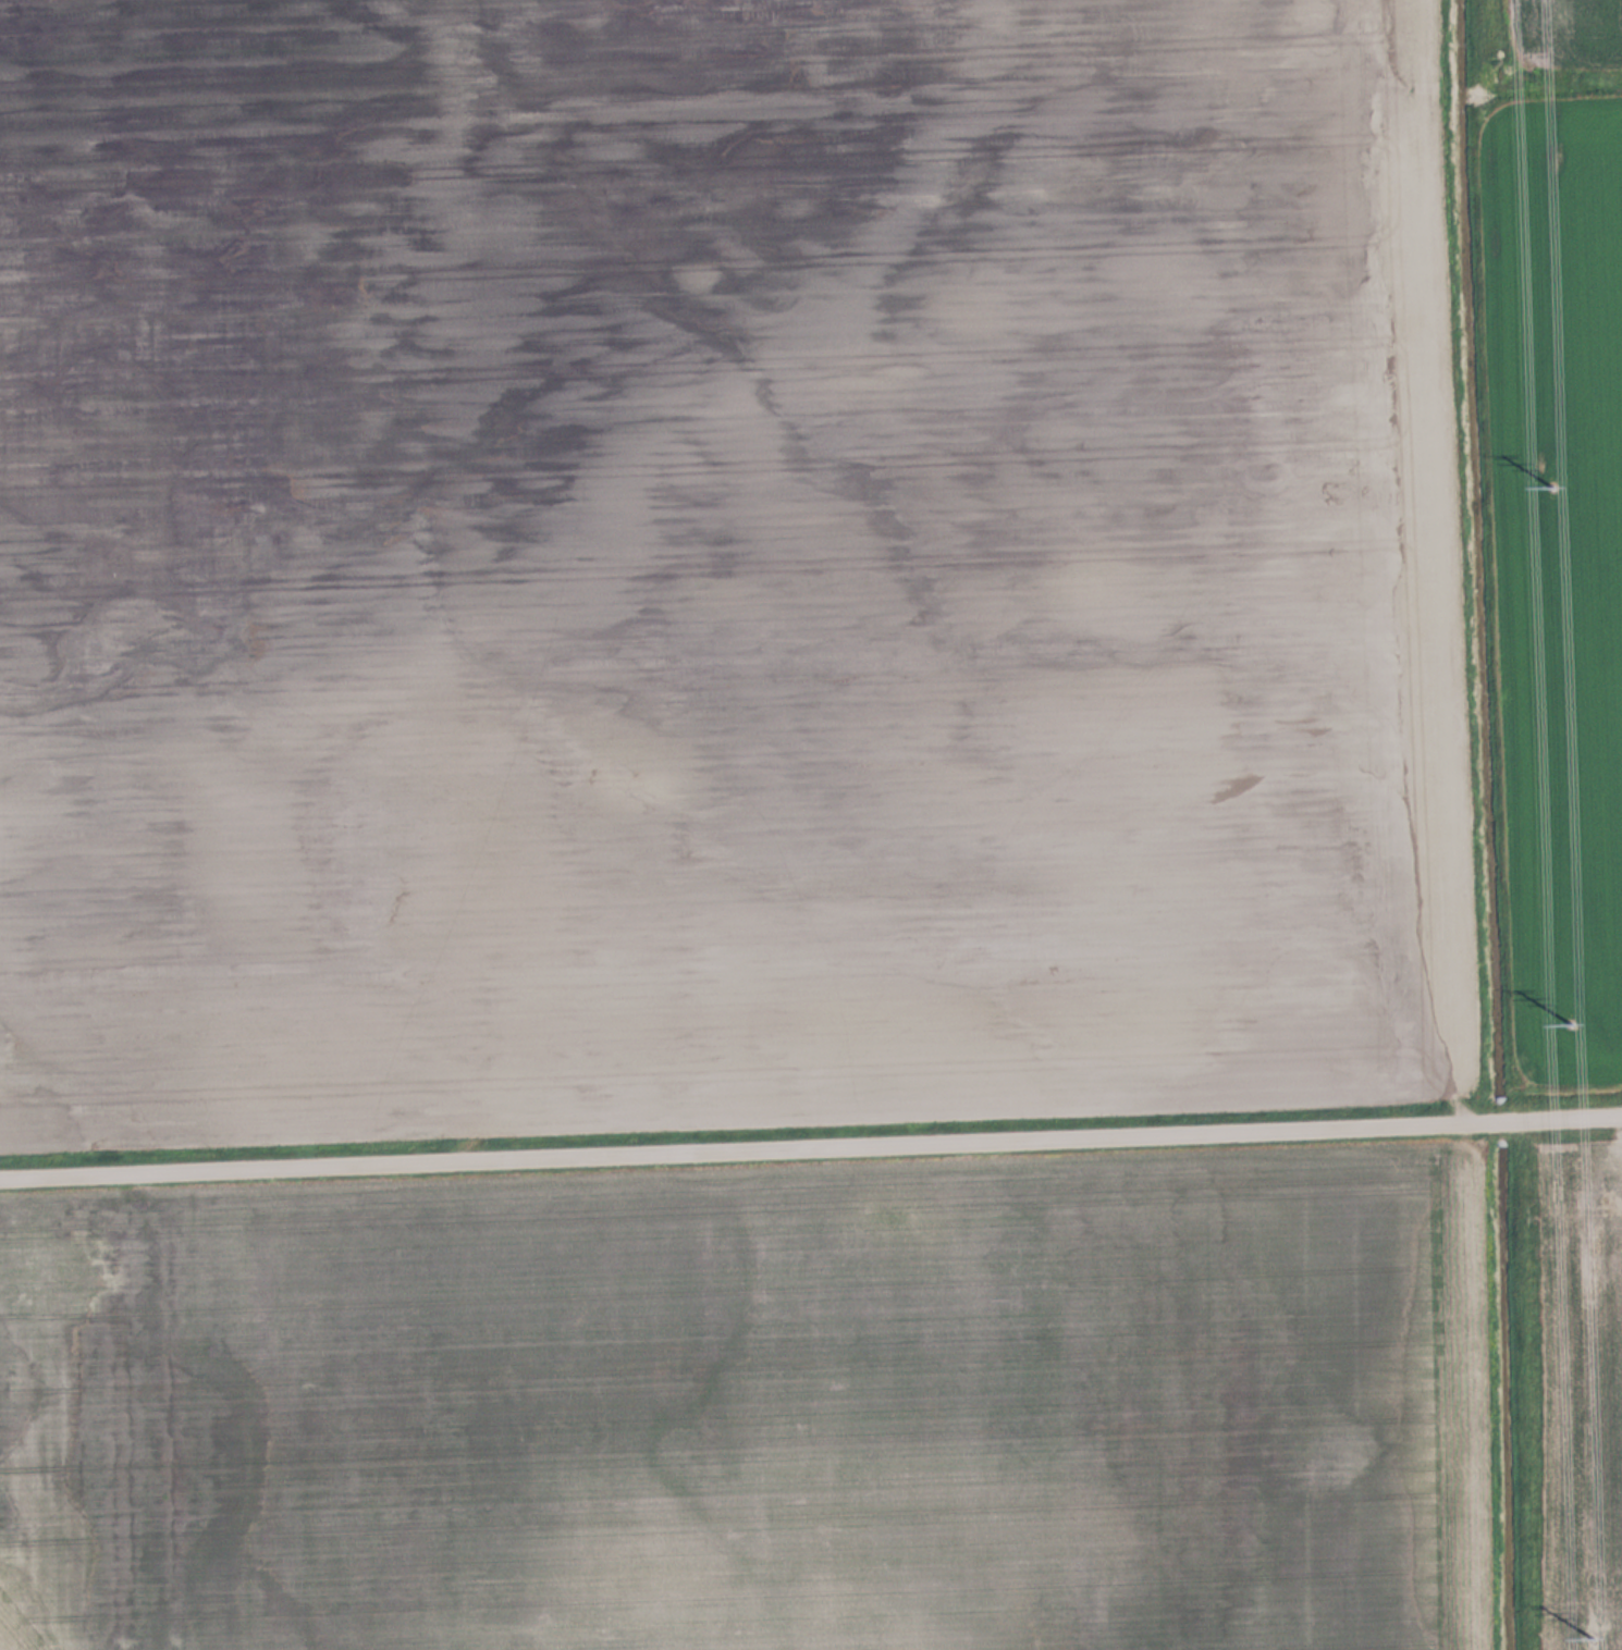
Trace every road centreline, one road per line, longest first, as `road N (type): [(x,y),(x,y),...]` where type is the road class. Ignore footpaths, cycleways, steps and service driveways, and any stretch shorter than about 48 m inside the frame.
road 1 (residential): [(1621,1113),(0,1179)]

